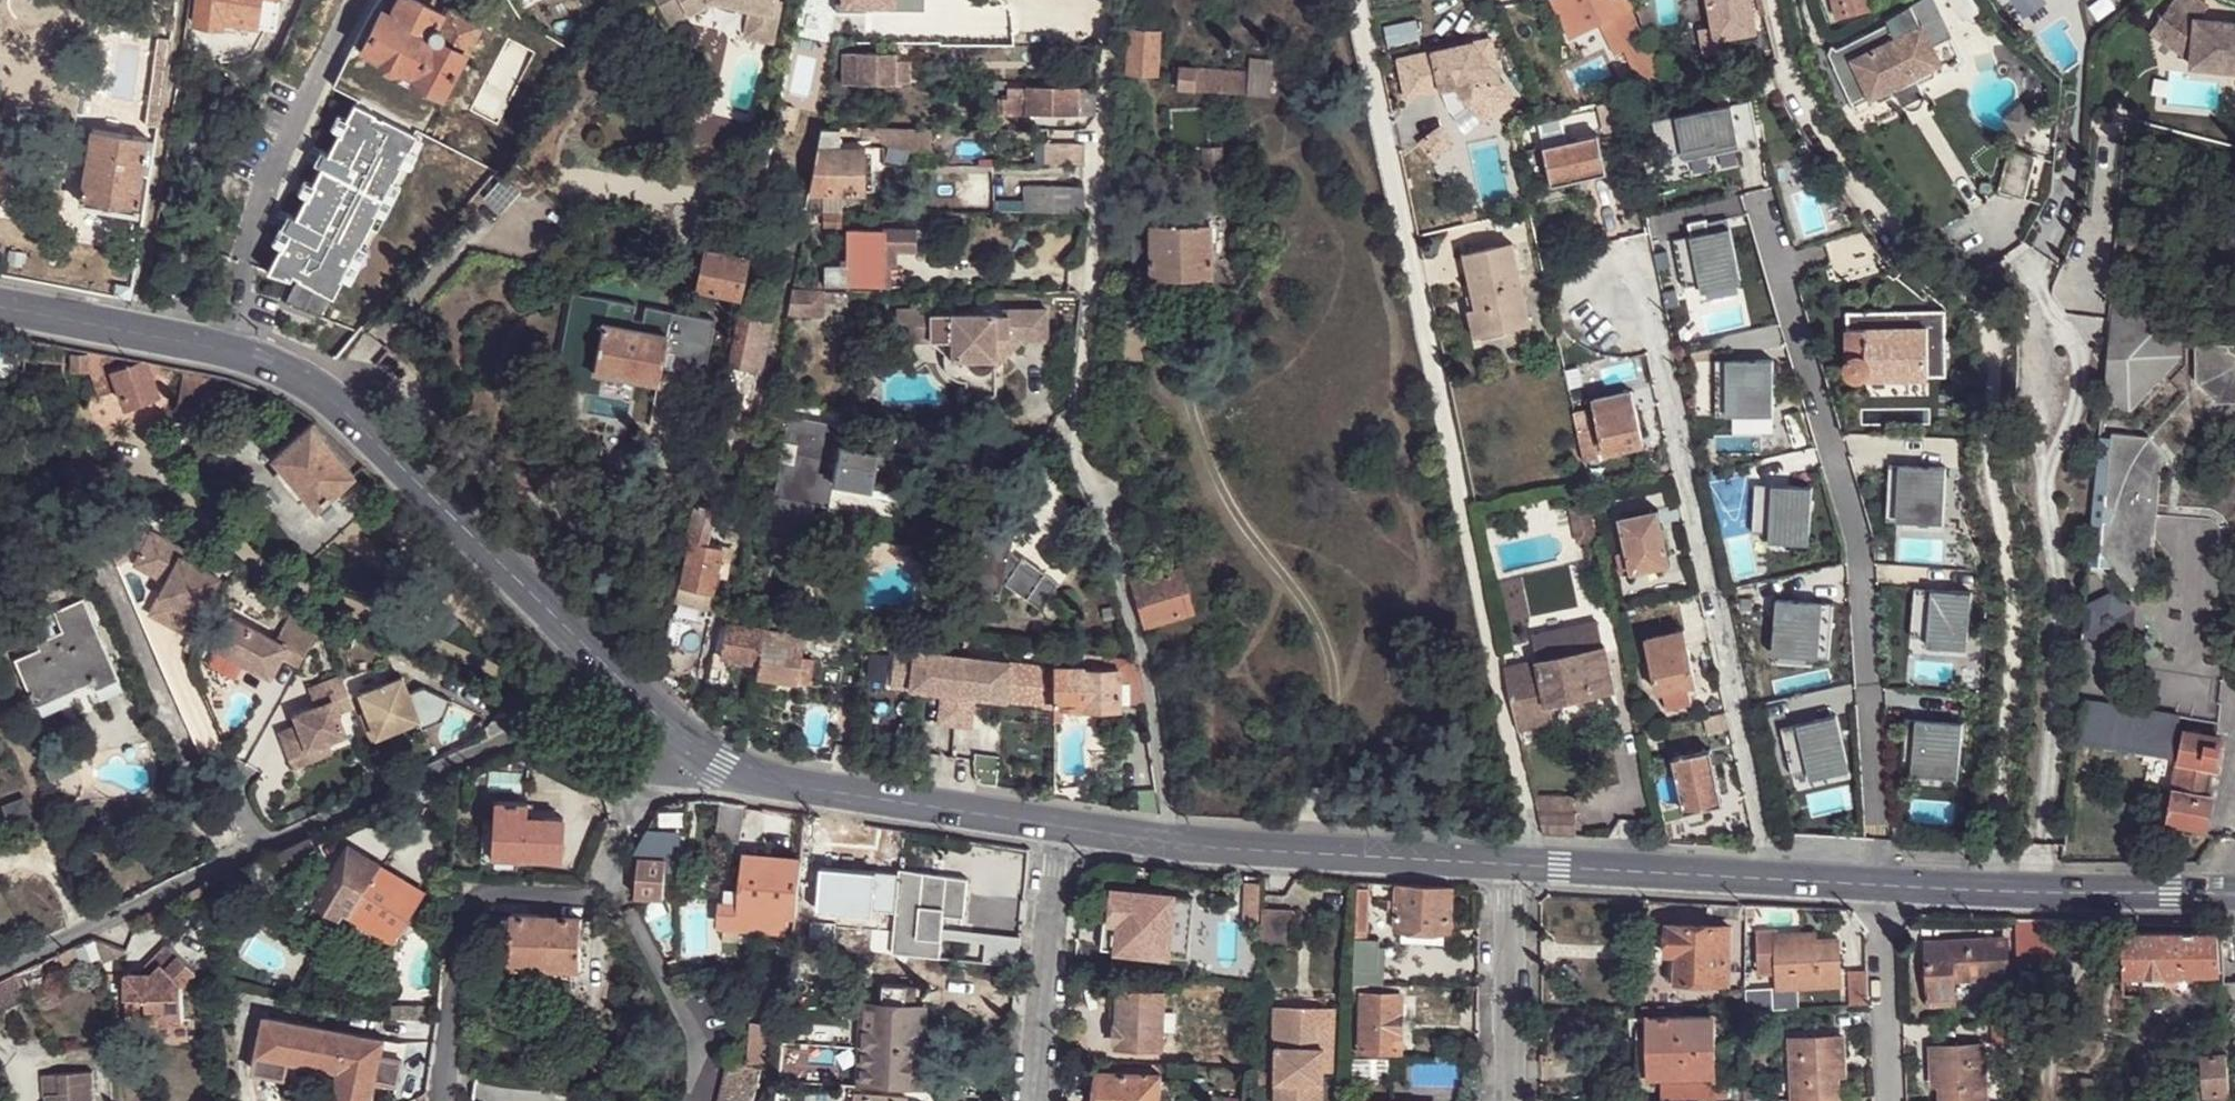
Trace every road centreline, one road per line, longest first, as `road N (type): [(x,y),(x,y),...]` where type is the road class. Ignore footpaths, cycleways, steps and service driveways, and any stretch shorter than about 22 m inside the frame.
road 1 (secondary): [(696,744),(339,398),(277,365),(204,344),(0,306)]
road 2 (residential): [(1173,845),(1142,651),(1078,457),(1110,50)]
road 3 (unclassified): [(0,973),(517,740),(536,739),(641,803),(696,744)]
road 4 (residential): [(1663,326),(1780,880)]
road 5 (secondary): [(1055,828),(774,784),(696,744)]
road 6 (secondary): [(2234,893),(1884,883)]
road 7 (secondary): [(1505,866),(1173,845)]
road 8 (secondary): [(1780,880),(1505,866)]
road 9 (residential): [(1055,828),(1029,1100)]
road 10 (residential): [(1505,866),(1510,1100)]
road 11 (residential): [(1884,883),(1894,1100)]

